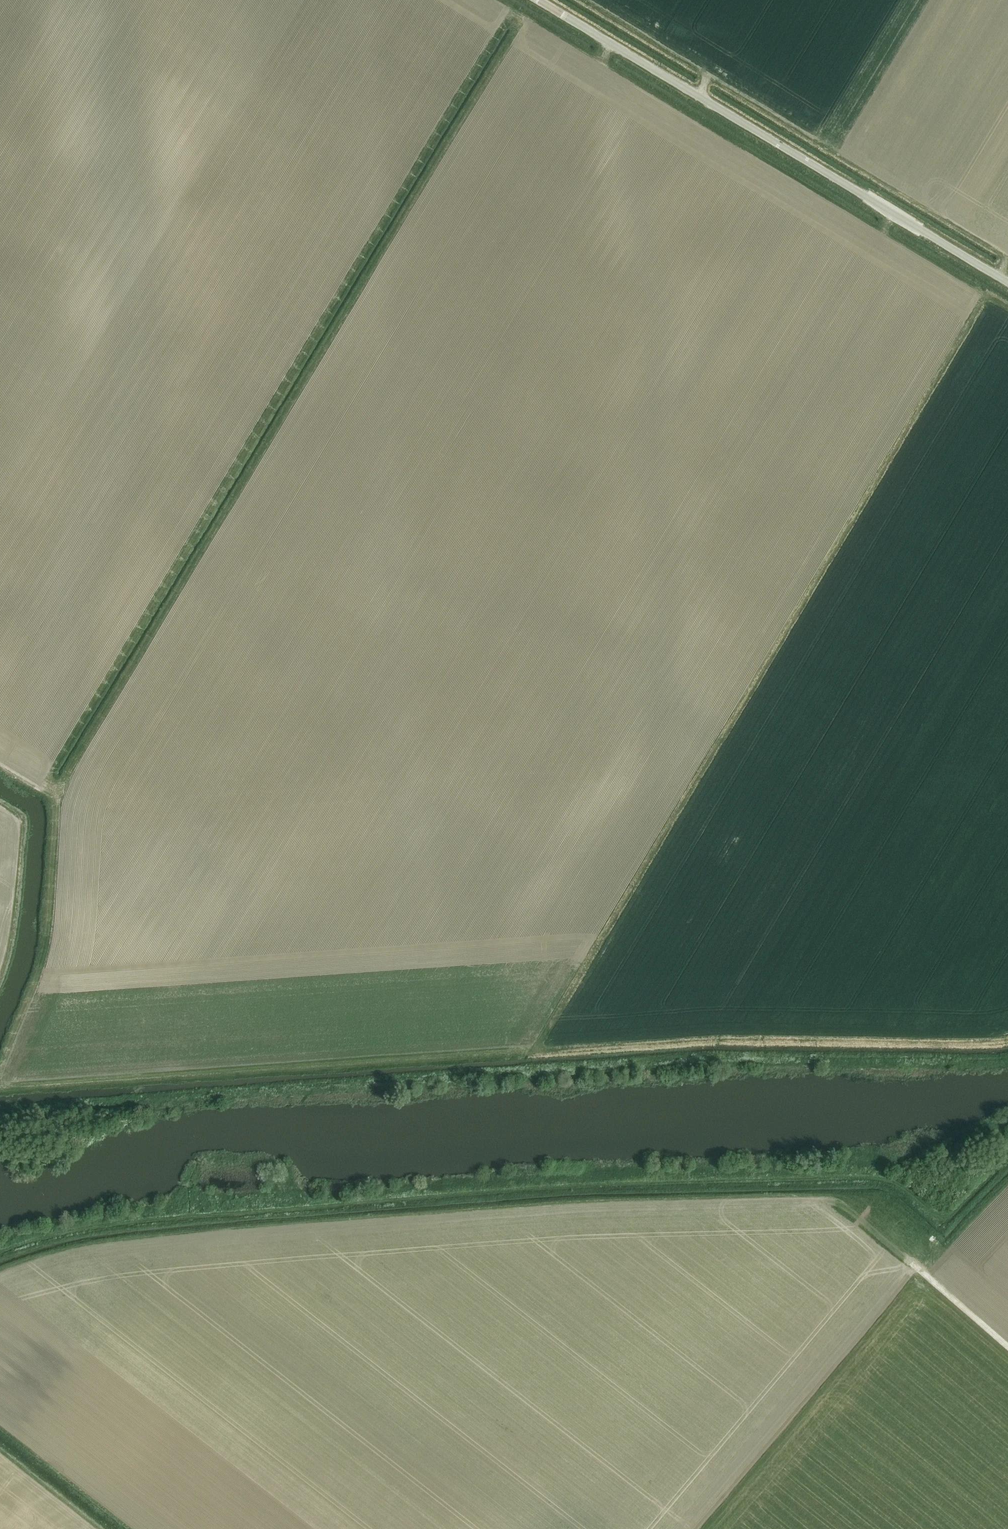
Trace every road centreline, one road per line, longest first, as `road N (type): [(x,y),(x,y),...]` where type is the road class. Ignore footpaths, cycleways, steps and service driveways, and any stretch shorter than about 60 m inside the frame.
road 1 (track): [(0,1249),(166,1217),(531,1186),(880,1177),(901,1182),(939,1216),(1007,1162)]
road 2 (unclassified): [(1007,278),(551,0)]

